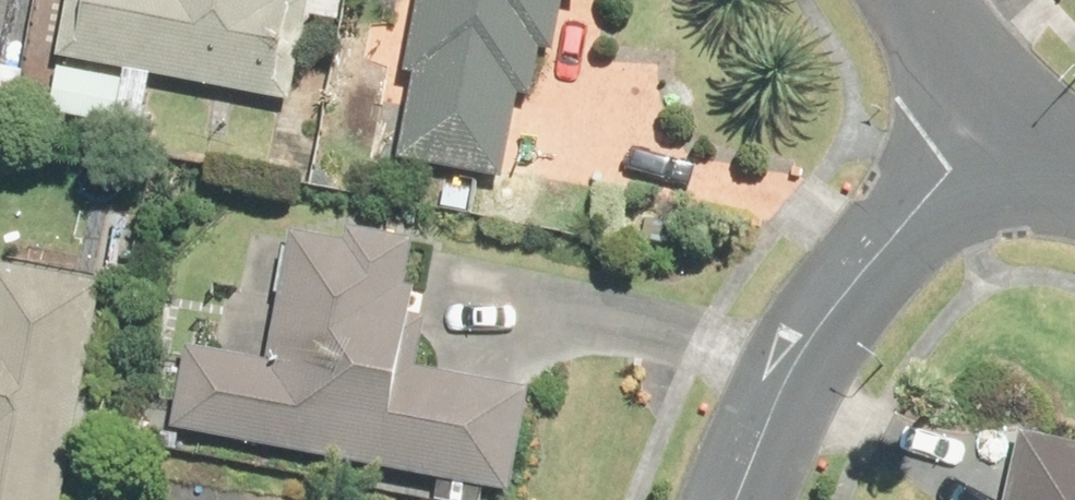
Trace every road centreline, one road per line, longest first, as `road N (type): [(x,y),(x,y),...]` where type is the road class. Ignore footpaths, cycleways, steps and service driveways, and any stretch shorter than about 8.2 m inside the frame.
road 1 (residential): [(1011,142),(869,260),(780,411),(745,499)]
road 2 (residential): [(1011,142),(905,0)]

